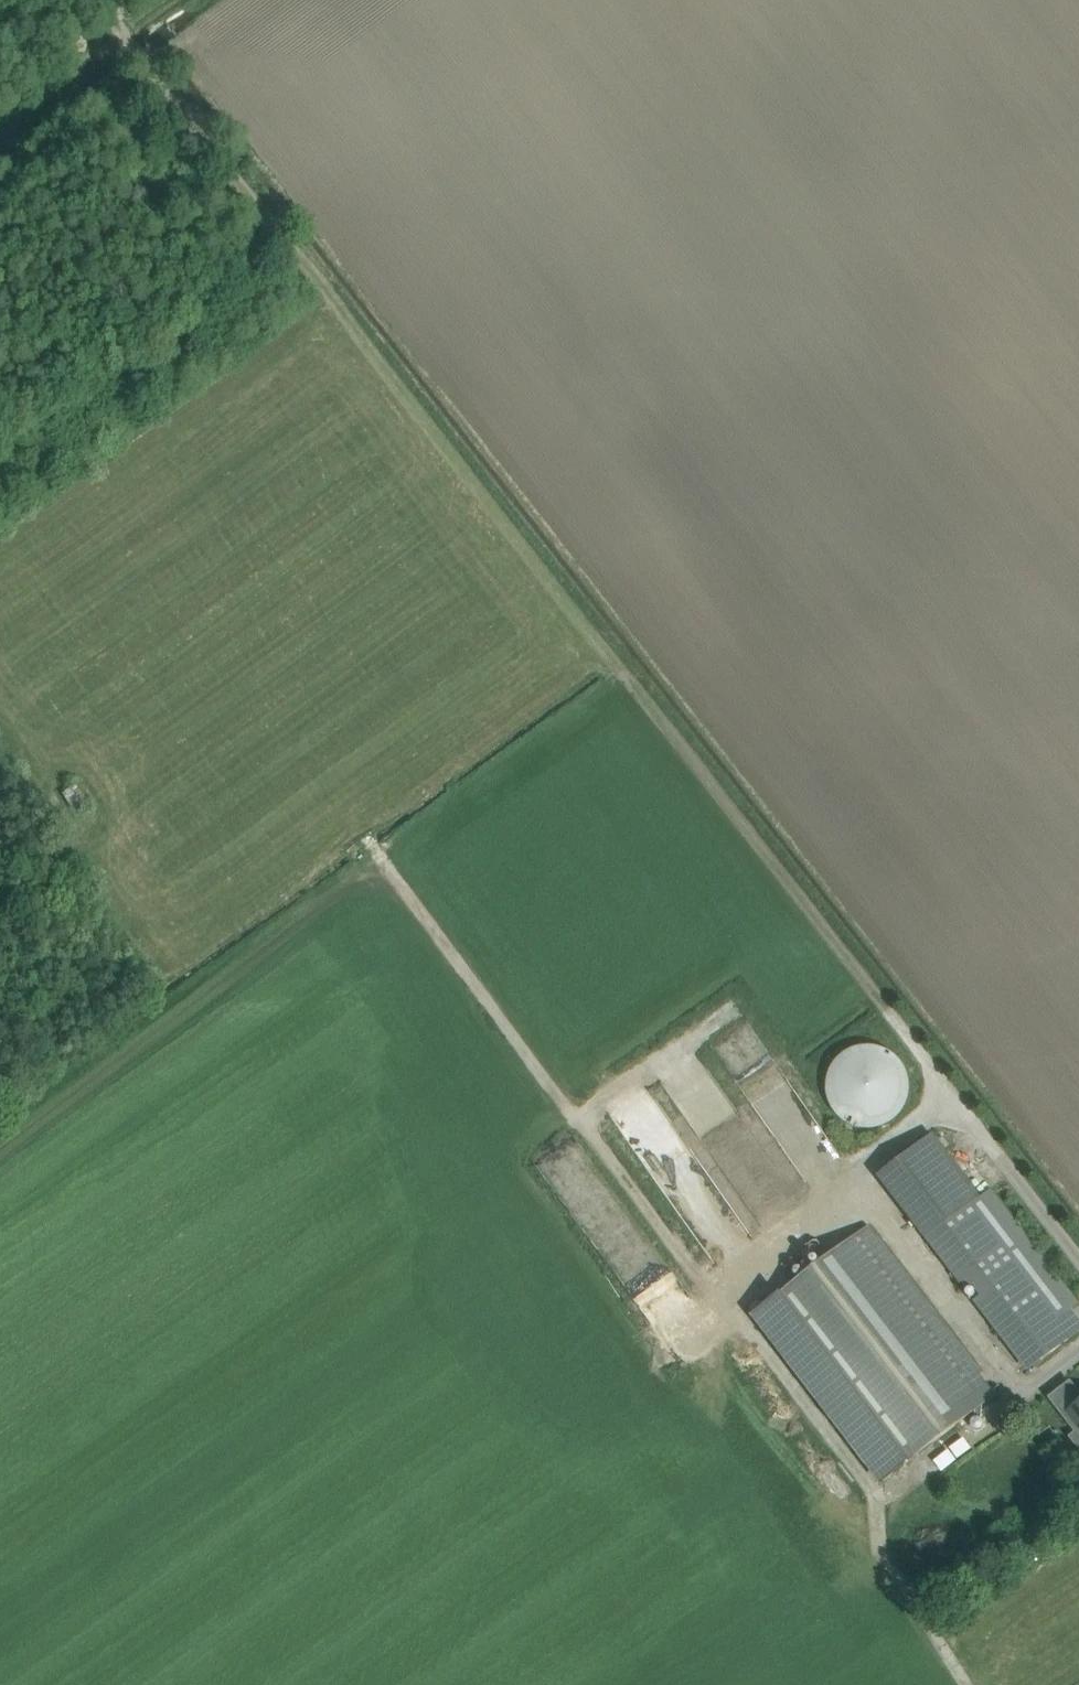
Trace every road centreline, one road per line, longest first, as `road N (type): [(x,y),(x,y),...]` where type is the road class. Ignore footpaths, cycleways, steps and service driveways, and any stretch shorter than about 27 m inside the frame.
road 1 (track): [(957,1684),(929,1640),(810,1587),(640,1362),(712,1309),(377,856)]

